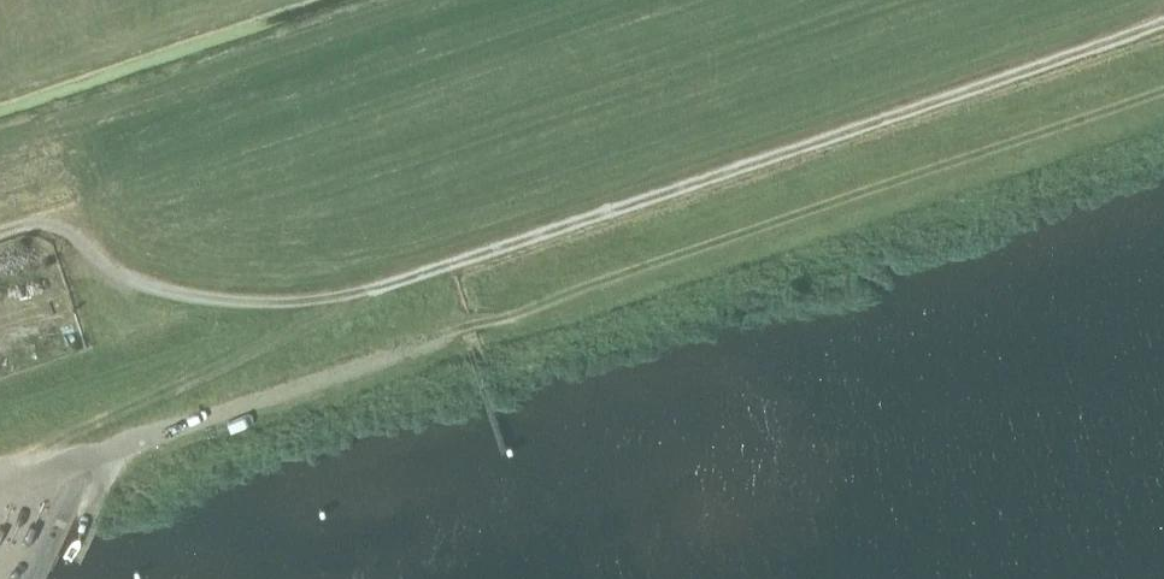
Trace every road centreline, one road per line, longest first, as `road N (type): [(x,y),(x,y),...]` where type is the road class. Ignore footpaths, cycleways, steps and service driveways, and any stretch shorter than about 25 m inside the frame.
road 1 (track): [(0,231),(34,221),(58,225),(120,274),(181,294),(246,302),(336,296),(450,265),(1163,18)]
road 2 (track): [(135,441),(1163,97)]
road 3 (unclassified): [(0,484),(135,441)]

